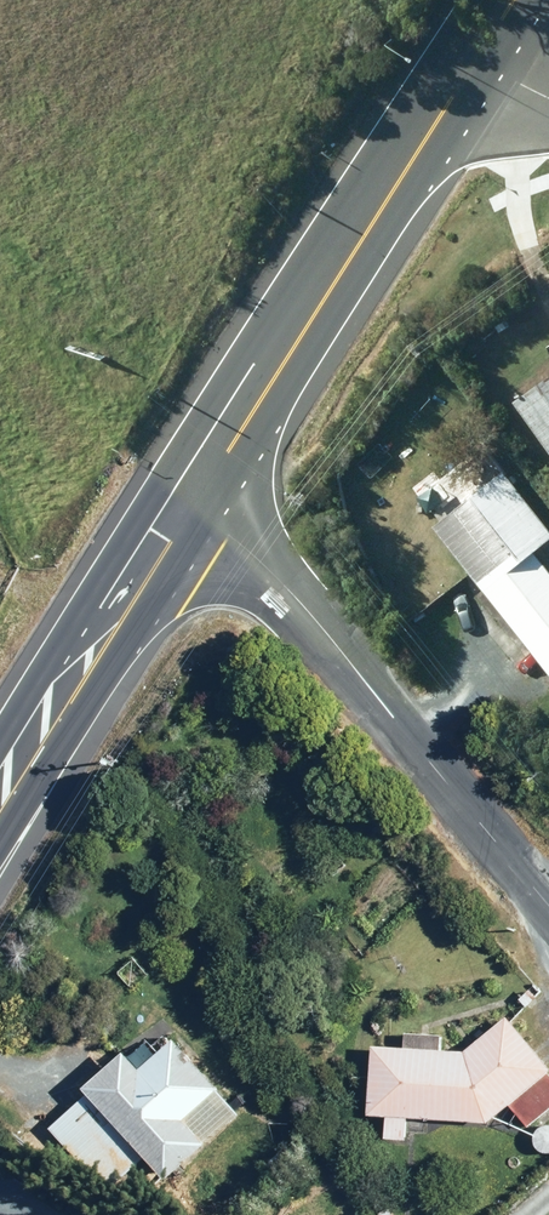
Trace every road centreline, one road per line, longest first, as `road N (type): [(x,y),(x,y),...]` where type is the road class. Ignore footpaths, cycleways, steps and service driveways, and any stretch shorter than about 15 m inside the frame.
road 1 (tertiary): [(178,505),(304,604),(548,907)]
road 2 (primary): [(476,58),(178,505)]
road 3 (primary): [(178,505),(0,791)]

